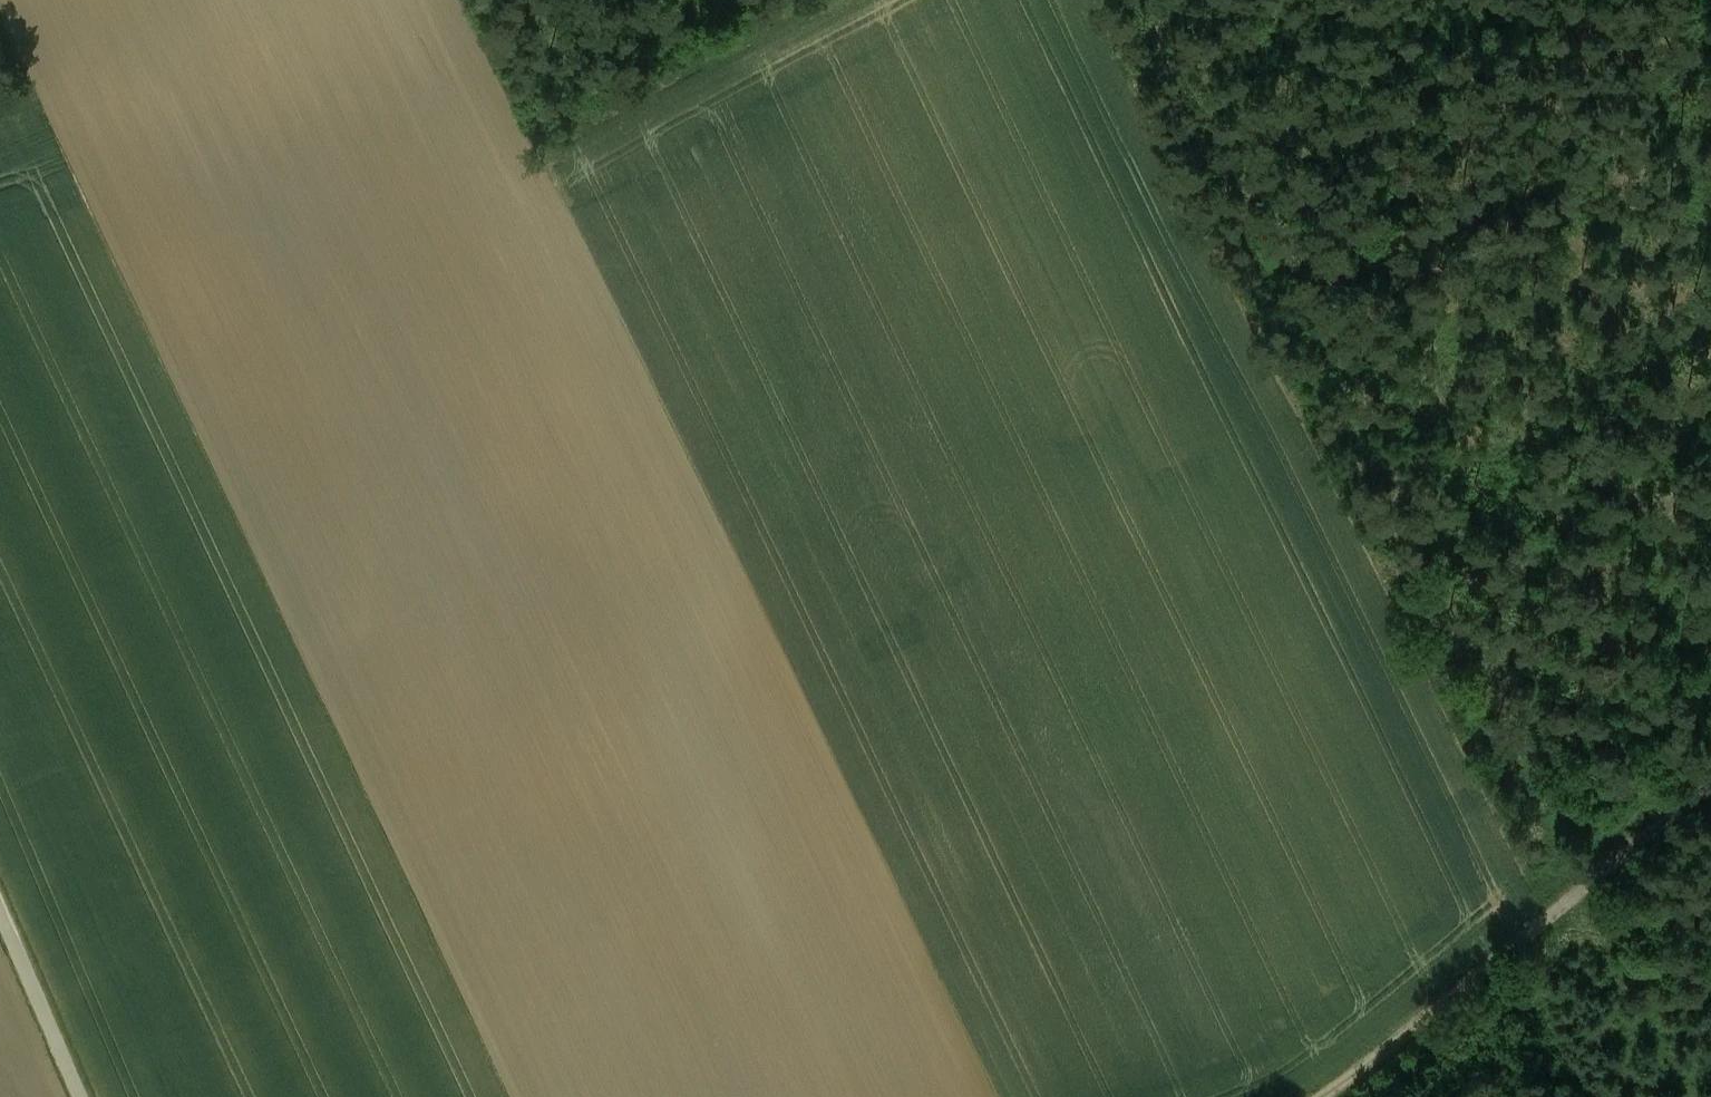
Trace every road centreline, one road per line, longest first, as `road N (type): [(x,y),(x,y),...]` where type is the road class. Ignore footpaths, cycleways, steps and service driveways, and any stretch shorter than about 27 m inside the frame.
road 1 (unclassified): [(1322,1096),(1710,789)]
road 2 (unclassified): [(83,1096),(0,901)]

